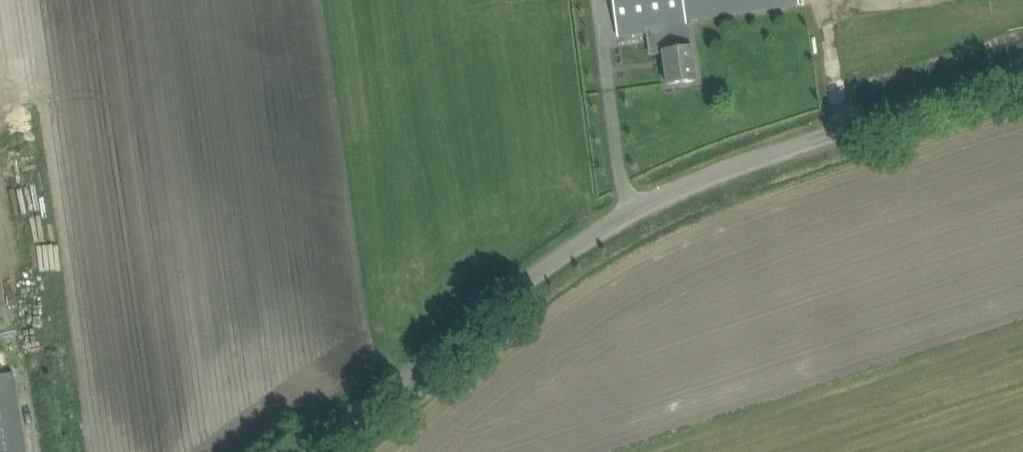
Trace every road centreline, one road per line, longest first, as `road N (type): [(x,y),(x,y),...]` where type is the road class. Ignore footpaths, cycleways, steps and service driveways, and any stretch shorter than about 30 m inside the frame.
road 1 (unclassified): [(322,451),(632,207),(1022,72)]

